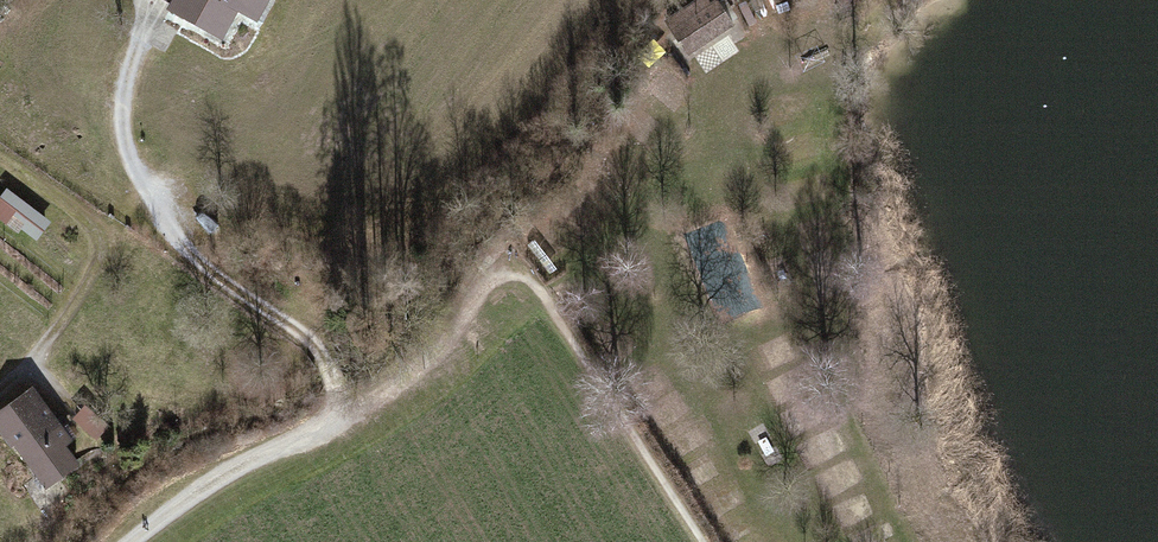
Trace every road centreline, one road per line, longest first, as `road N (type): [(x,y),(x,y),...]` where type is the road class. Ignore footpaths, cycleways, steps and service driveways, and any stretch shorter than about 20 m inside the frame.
road 1 (track): [(516,274),(490,278),(460,326),(419,366),(347,414),(205,480),(129,541)]
road 2 (track): [(347,414),(309,341),(200,264),(133,173),(118,123),(137,67)]
road 3 (track): [(0,387),(38,349),(94,263),(95,238),(87,218),(0,157)]

